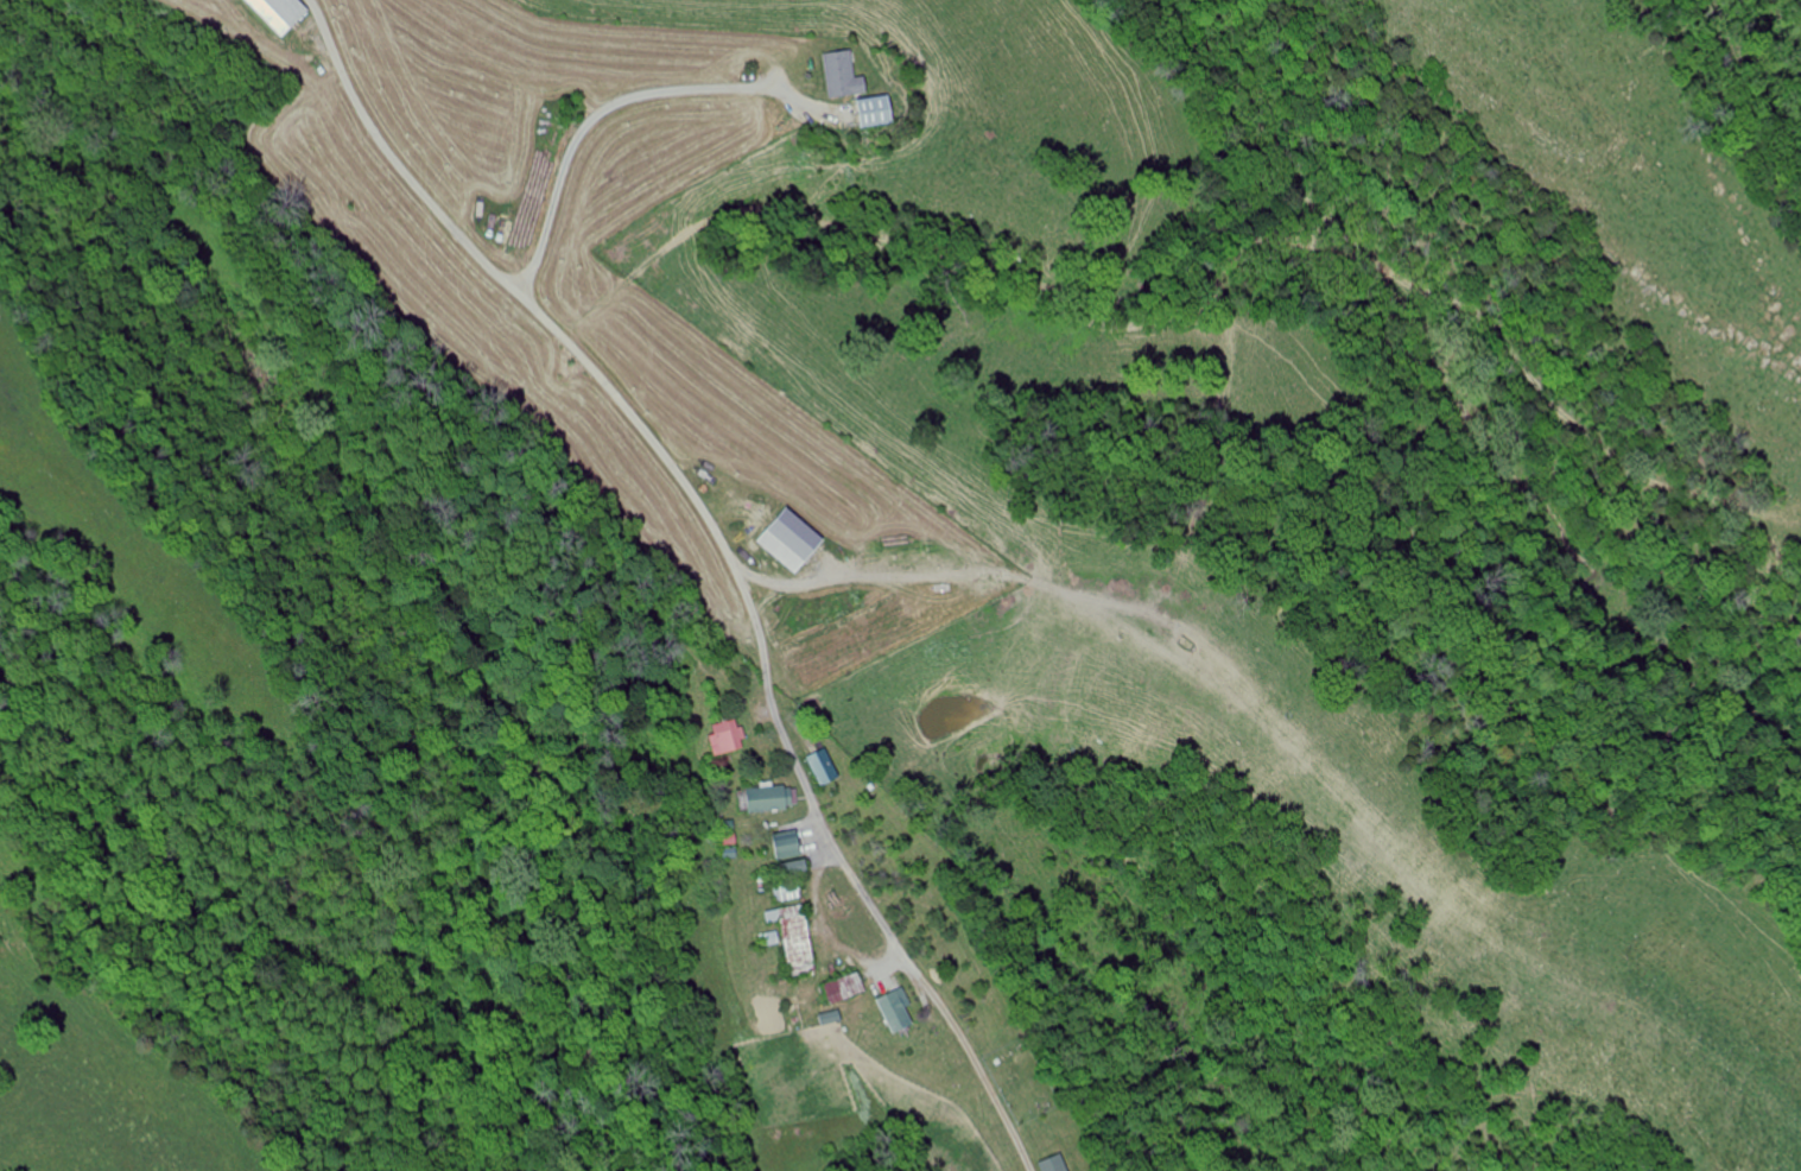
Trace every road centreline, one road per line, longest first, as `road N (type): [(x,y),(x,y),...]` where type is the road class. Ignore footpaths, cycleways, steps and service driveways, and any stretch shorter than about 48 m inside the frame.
road 1 (residential): [(1031,1170),(955,1024),(829,837),(778,721),(754,614),(717,531),(617,398),(398,163),(355,96),(310,0)]

